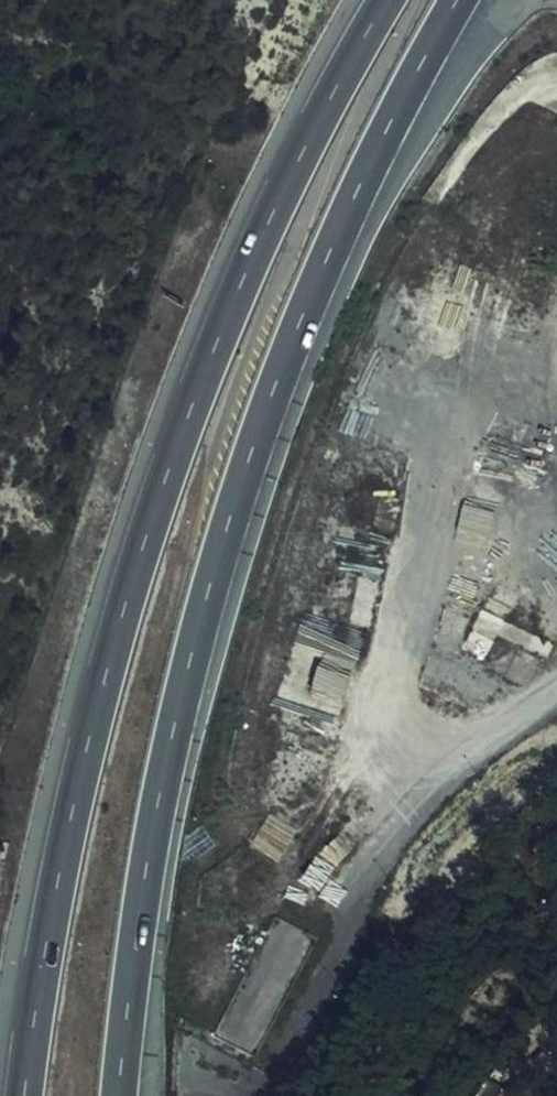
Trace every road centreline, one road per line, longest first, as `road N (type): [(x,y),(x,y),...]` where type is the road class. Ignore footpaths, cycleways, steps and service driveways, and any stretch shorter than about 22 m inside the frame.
road 1 (motorway): [(387,0),(271,216),(167,476),(87,746),(24,1095)]
road 2 (motorway): [(119,1095),(149,861),(218,562),(277,382),(335,242),(459,0)]

